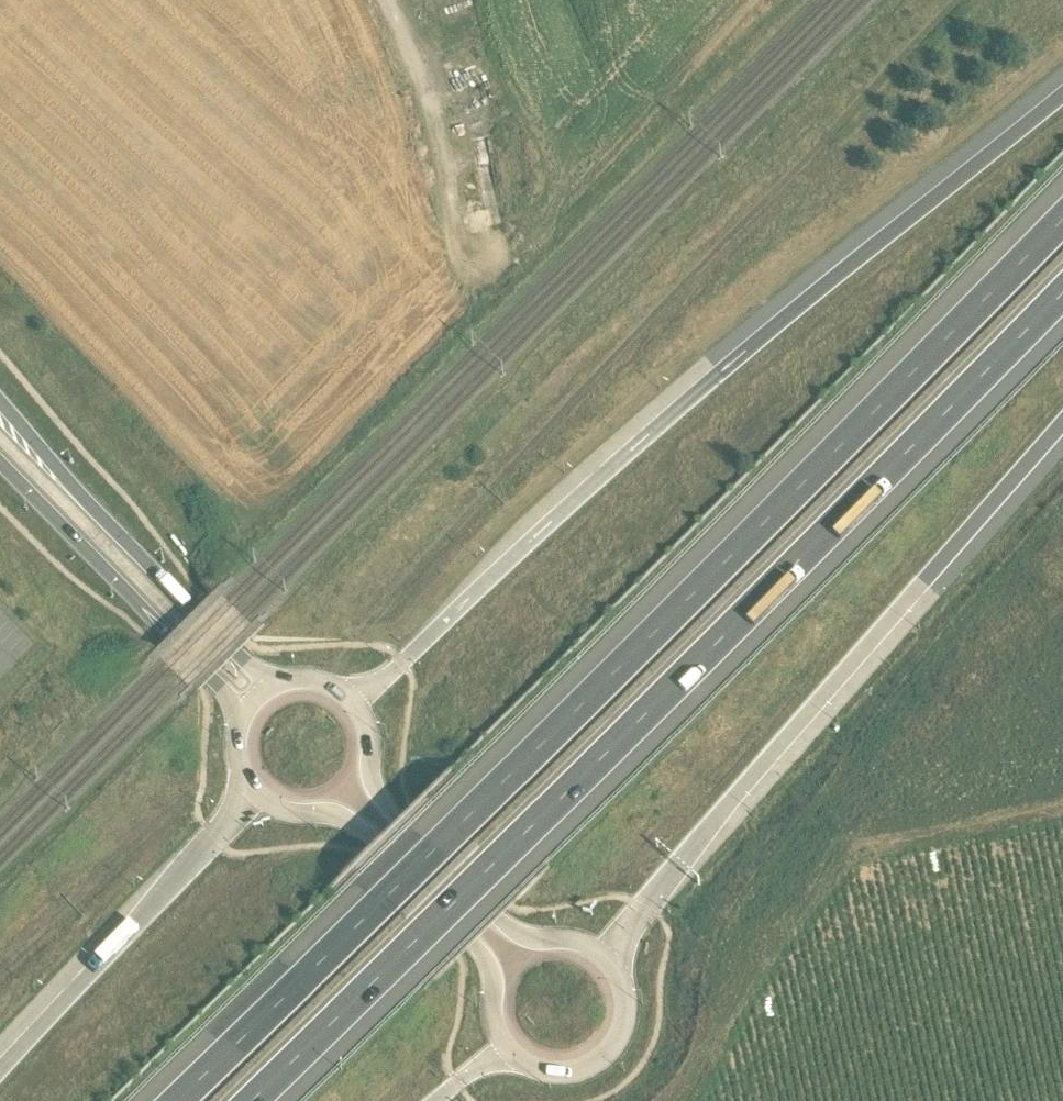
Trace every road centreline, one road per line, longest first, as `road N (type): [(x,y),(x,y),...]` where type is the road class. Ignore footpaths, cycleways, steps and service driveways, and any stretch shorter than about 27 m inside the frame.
road 1 (motorway): [(1062,218),(458,830),(175,1100)]
road 2 (motorway): [(254,1100),(1062,296)]
road 3 (motorway): [(1062,93),(719,373),(357,701)]
road 4 (motorway): [(612,964),(642,907),(727,805),(1062,422)]
road 5 (secondary): [(612,964),(591,946),(532,939),(506,926),(379,794),(370,771),(372,734),(357,701)]
road 6 (secondary): [(252,793),(279,808),(354,823),(483,954),(494,1021),(513,1054)]
road 7 (secondary): [(276,683),(247,663),(0,400)]
road 8 (motorway): [(252,793),(197,864),(0,1071)]
road 9 (secondary): [(0,461),(222,687),(240,718)]
road 10 (secondary): [(513,1054),(524,1066),(566,1074),(605,1057),(625,1020),(612,964)]

